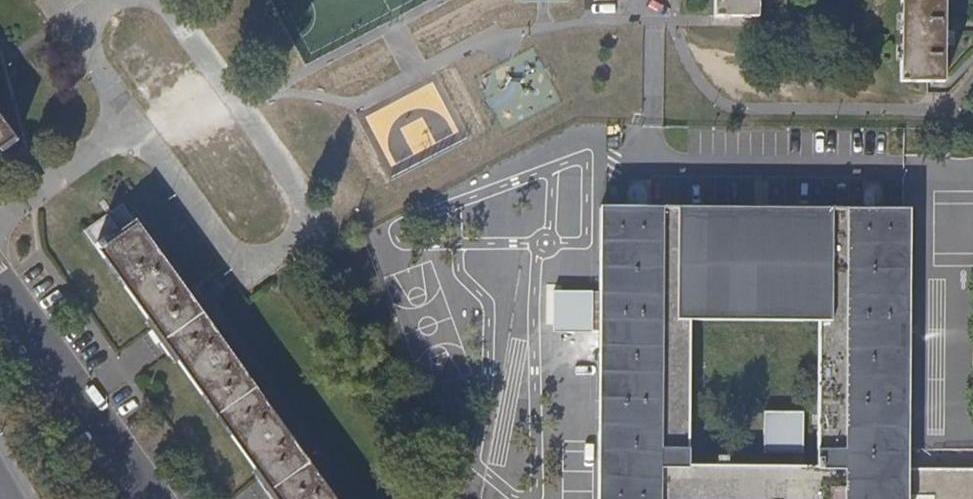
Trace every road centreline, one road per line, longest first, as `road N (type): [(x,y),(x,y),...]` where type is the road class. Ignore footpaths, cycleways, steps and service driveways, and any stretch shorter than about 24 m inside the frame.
road 1 (residential): [(0,280),(154,498)]

